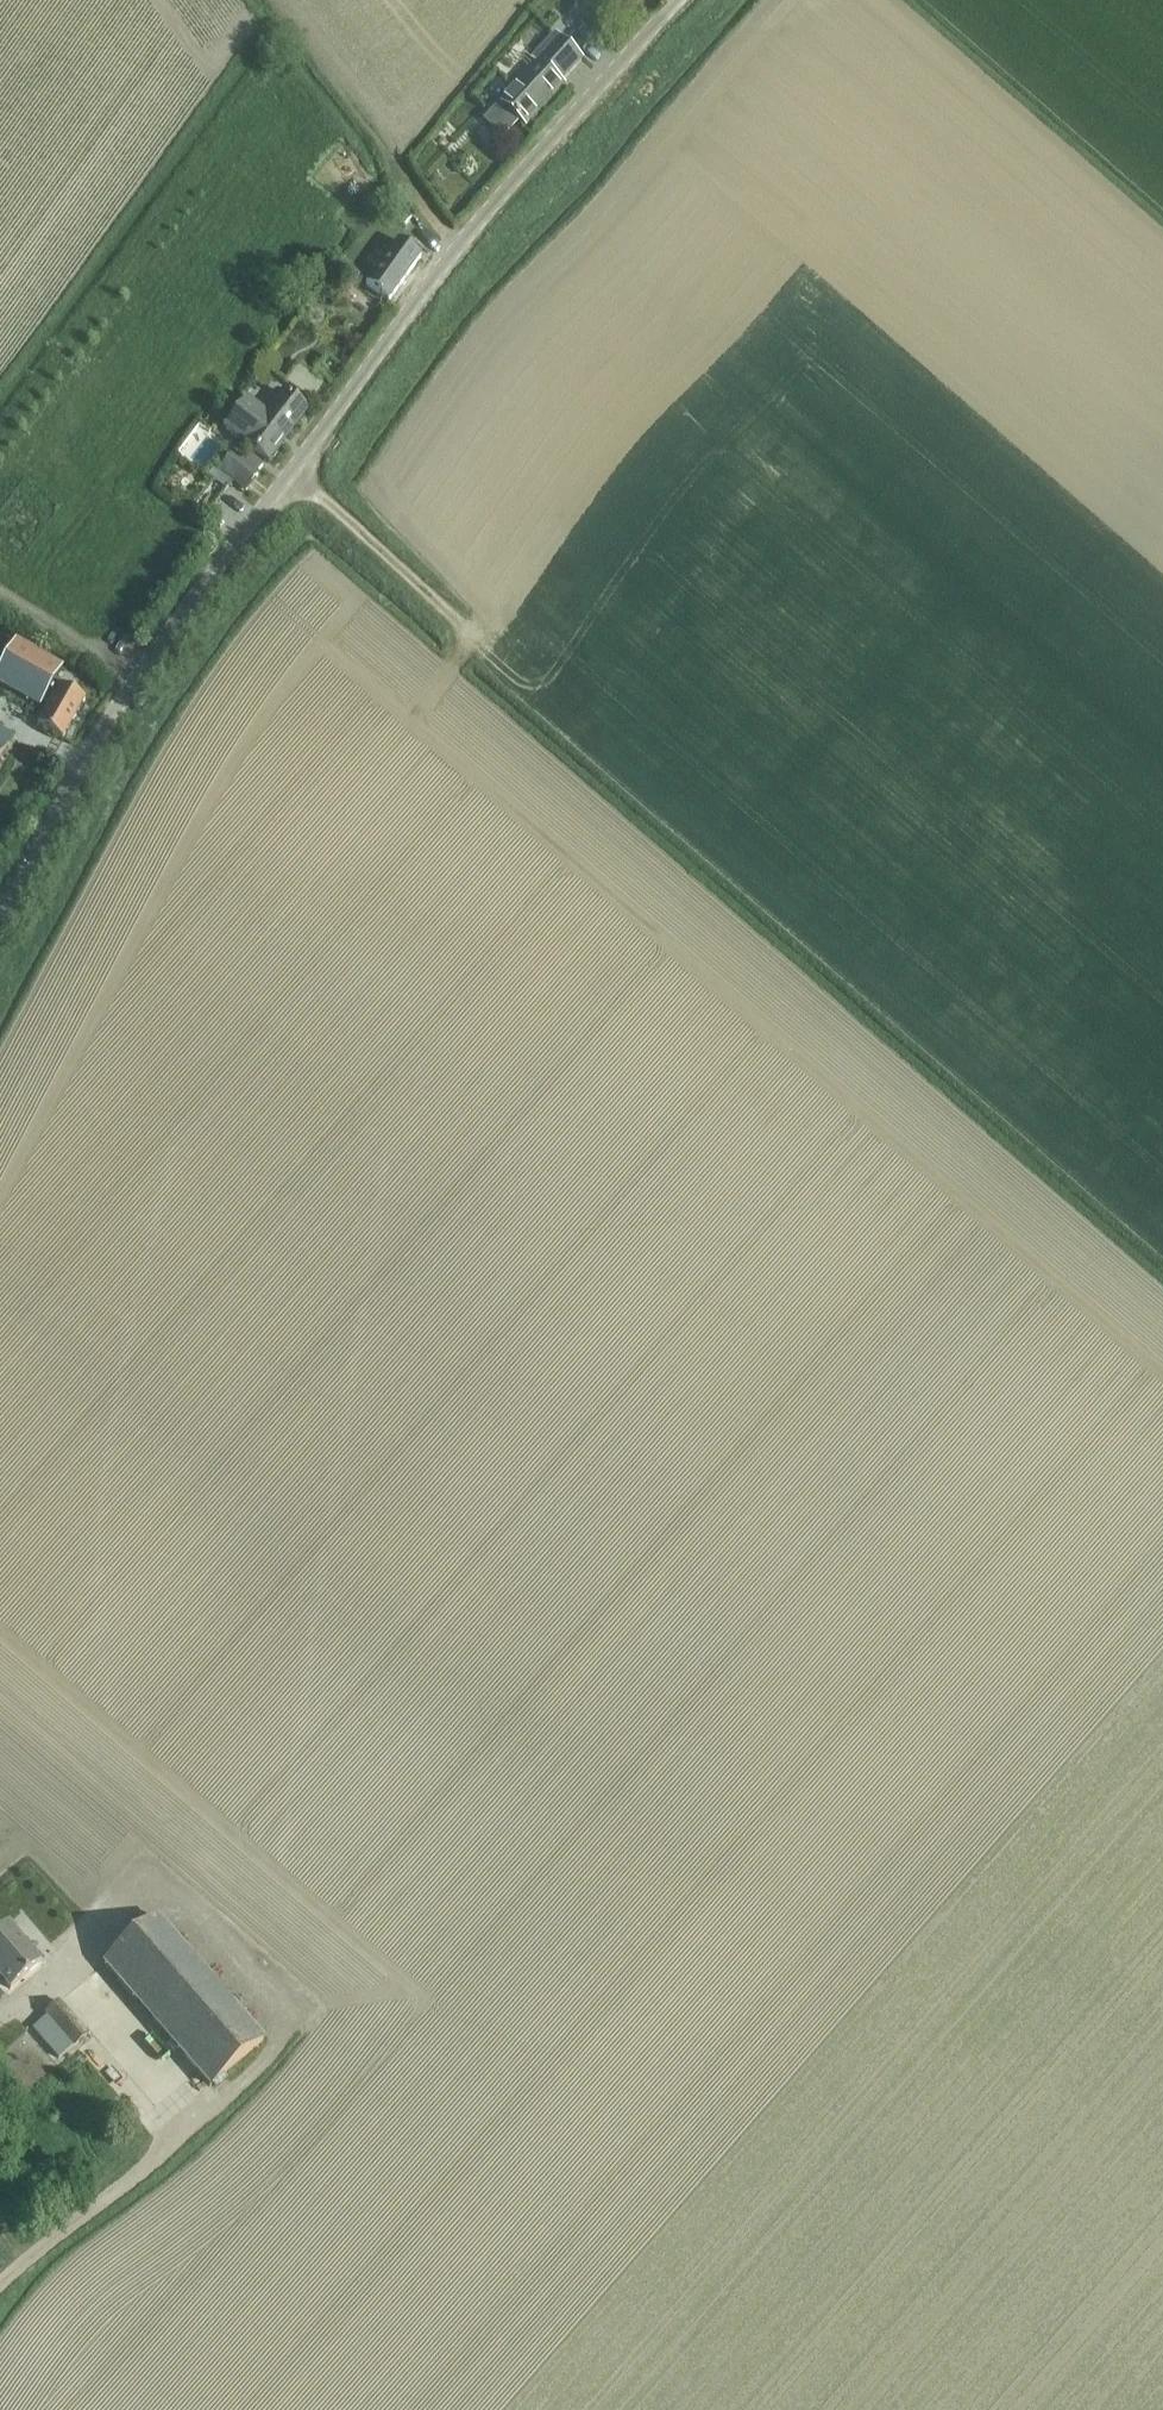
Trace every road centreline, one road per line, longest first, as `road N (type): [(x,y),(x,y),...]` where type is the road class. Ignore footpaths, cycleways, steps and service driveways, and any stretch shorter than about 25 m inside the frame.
road 1 (unclassified): [(685,0),(452,265),(290,469),(134,679),(0,914)]
road 2 (track): [(0,2296),(117,2202),(291,2044),(292,2027),(240,1963),(155,1899),(23,2012)]

